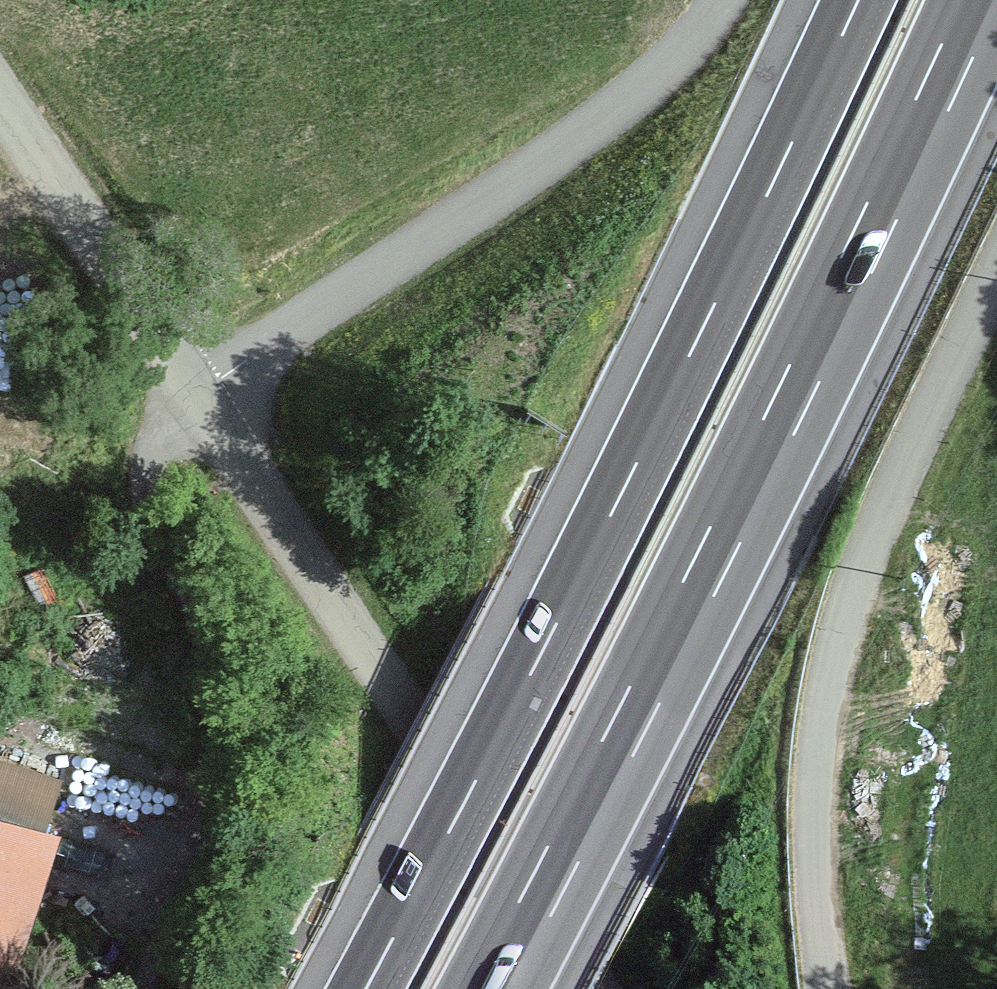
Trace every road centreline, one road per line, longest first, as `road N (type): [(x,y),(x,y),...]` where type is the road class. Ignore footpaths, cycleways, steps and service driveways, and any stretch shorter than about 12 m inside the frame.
road 1 (motorway): [(862,0),(534,679),(361,988)]
road 2 (motorway): [(488,988),(602,786),(984,0)]
road 3 (unclassified): [(825,988),(816,824),(838,671),(891,509),(996,292)]
road 4 (residential): [(588,988),(207,395)]
road 5 (track): [(207,395),(148,464),(141,503),(211,639),(233,726),(234,780),(204,880),(147,988)]
road 6 (unclassified): [(207,395),(663,75),(722,0)]
road 7 (residential): [(207,395),(0,91)]

